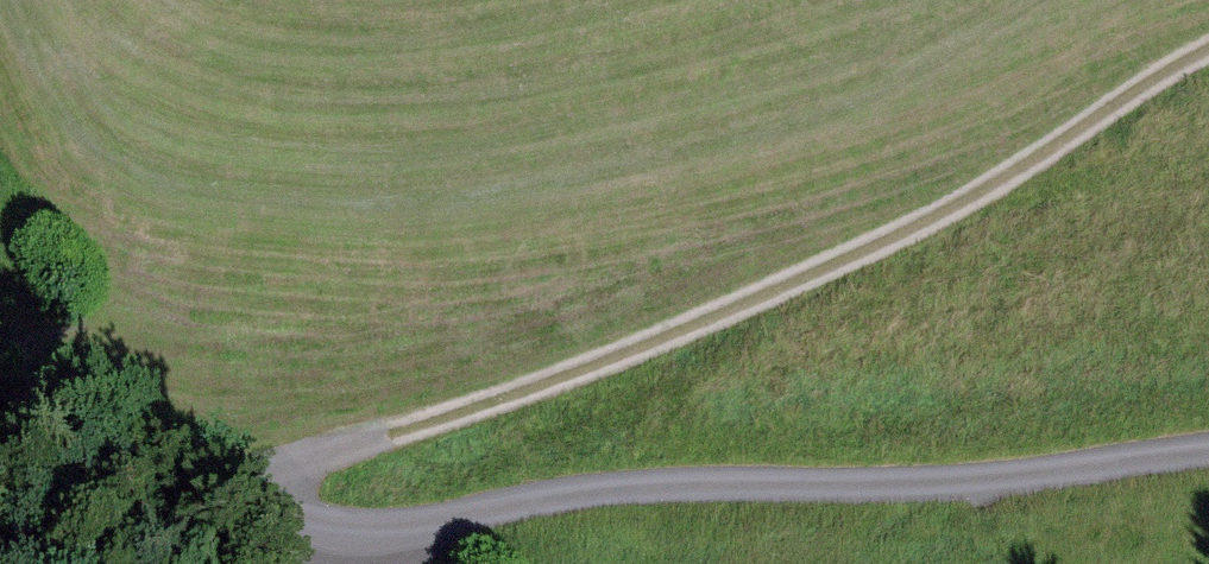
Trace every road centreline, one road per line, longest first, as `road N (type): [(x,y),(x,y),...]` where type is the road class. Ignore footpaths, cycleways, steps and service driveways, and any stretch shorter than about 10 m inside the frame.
road 1 (unclassified): [(0,396),(216,500),(390,552),(682,493),(1017,494),(1208,471)]
road 2 (track): [(216,500),(644,347),(910,229),(1208,51)]

